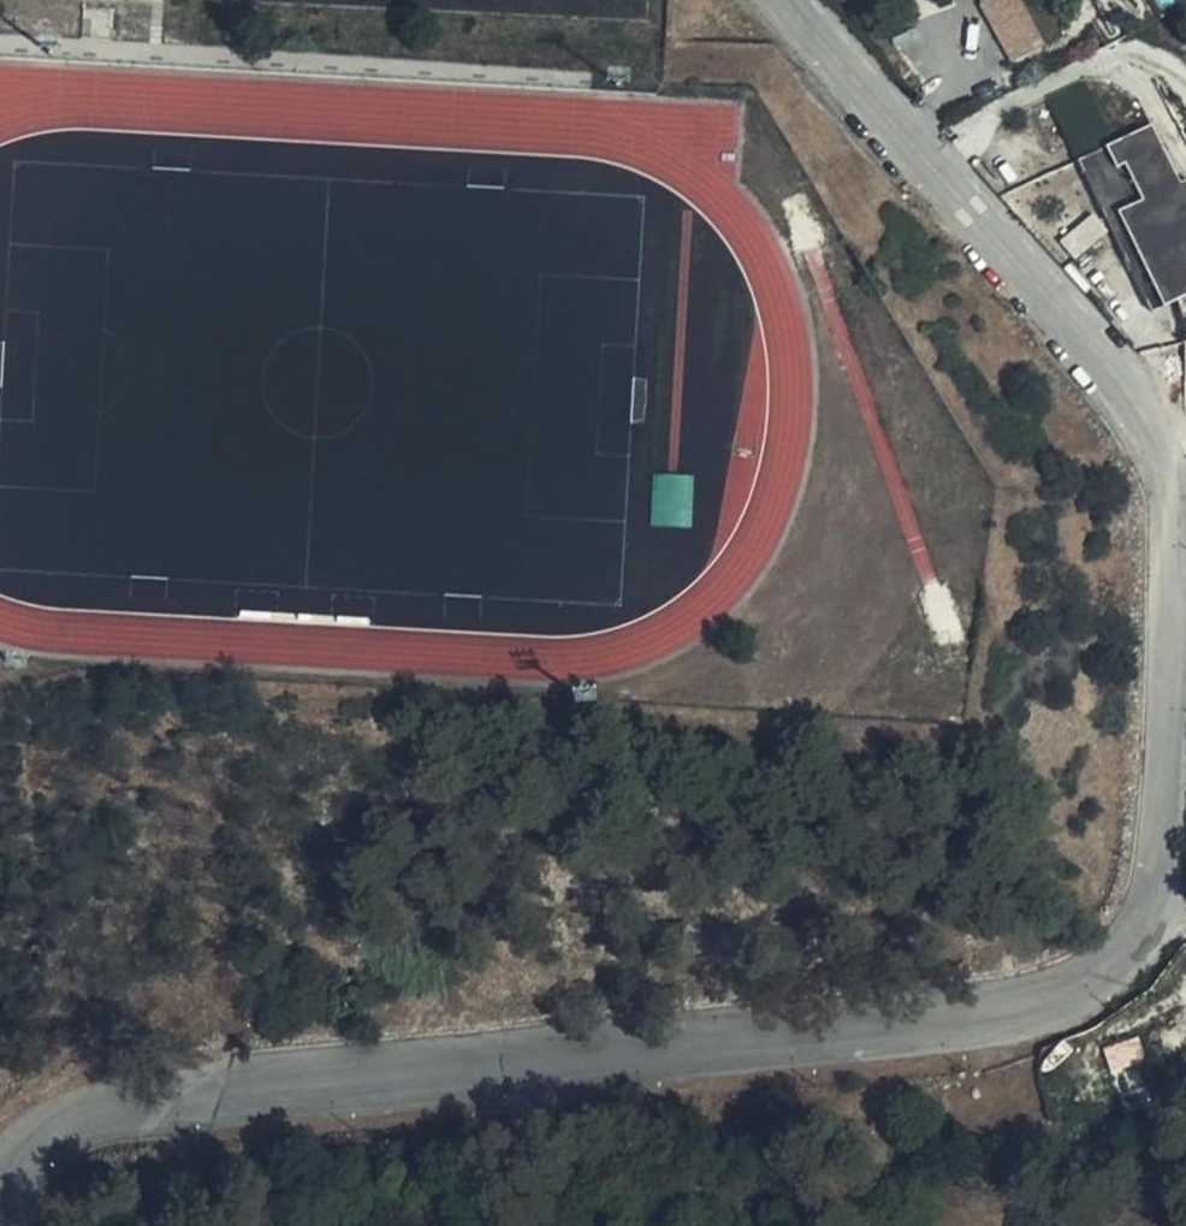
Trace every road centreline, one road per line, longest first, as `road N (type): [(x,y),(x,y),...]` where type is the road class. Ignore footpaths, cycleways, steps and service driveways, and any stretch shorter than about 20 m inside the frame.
road 1 (unclassified): [(10,1225),(27,1177),(77,1118),(1022,1012),(1063,1003),(1110,976),(1133,948),(1153,915),(1167,833),(1177,688),(1174,475),(1148,408),(1119,372),(795,0)]

